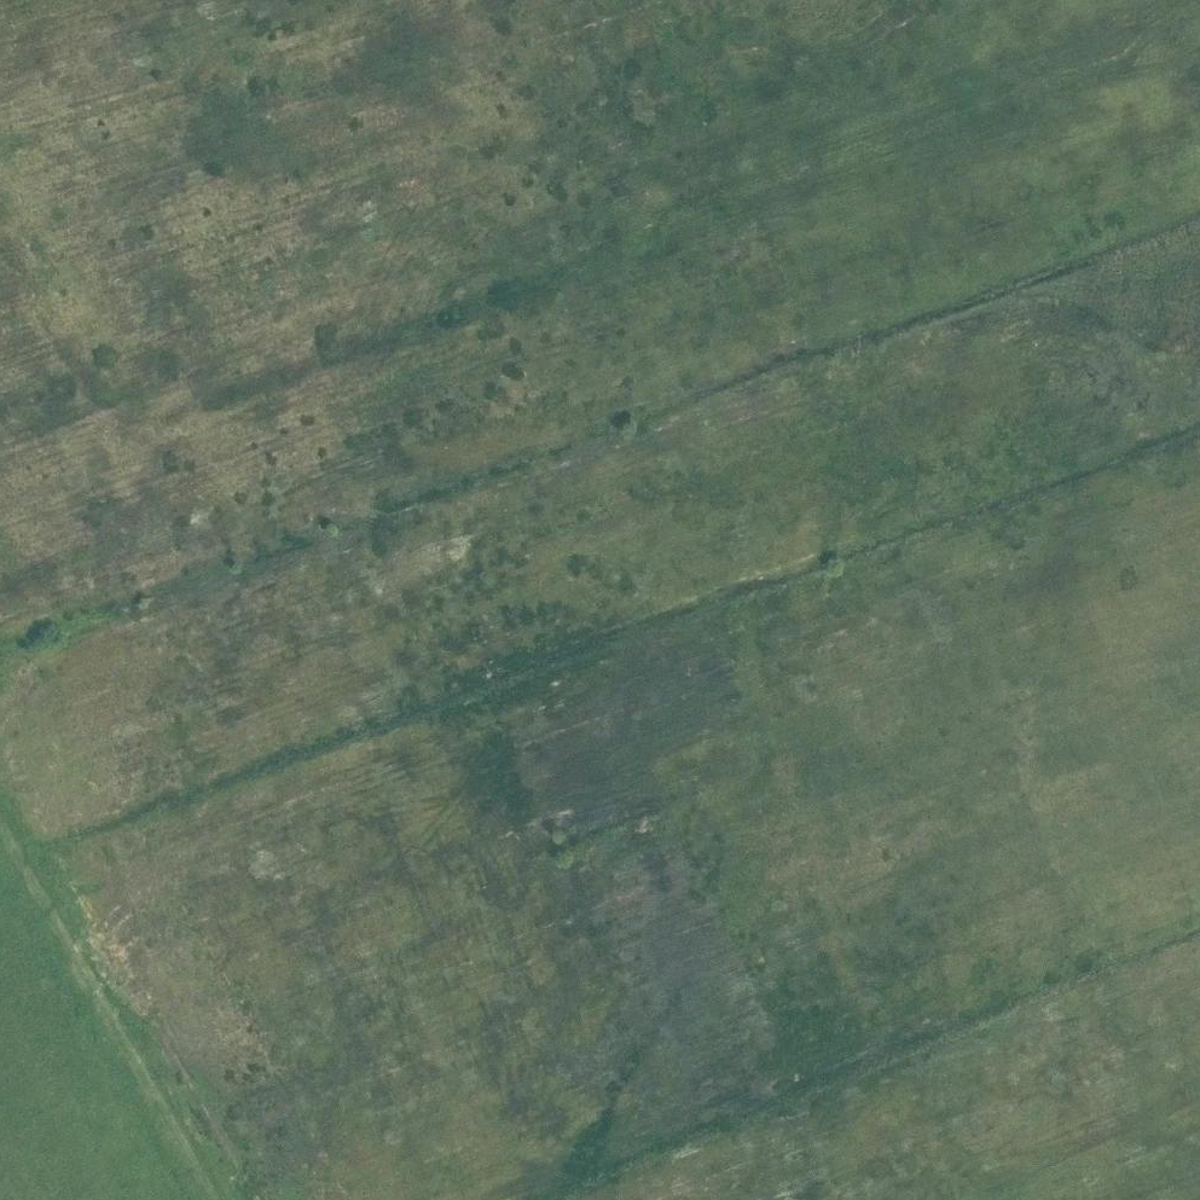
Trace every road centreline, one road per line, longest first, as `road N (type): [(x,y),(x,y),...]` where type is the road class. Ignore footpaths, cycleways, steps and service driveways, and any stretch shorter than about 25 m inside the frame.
road 1 (track): [(0,827),(212,1199)]

